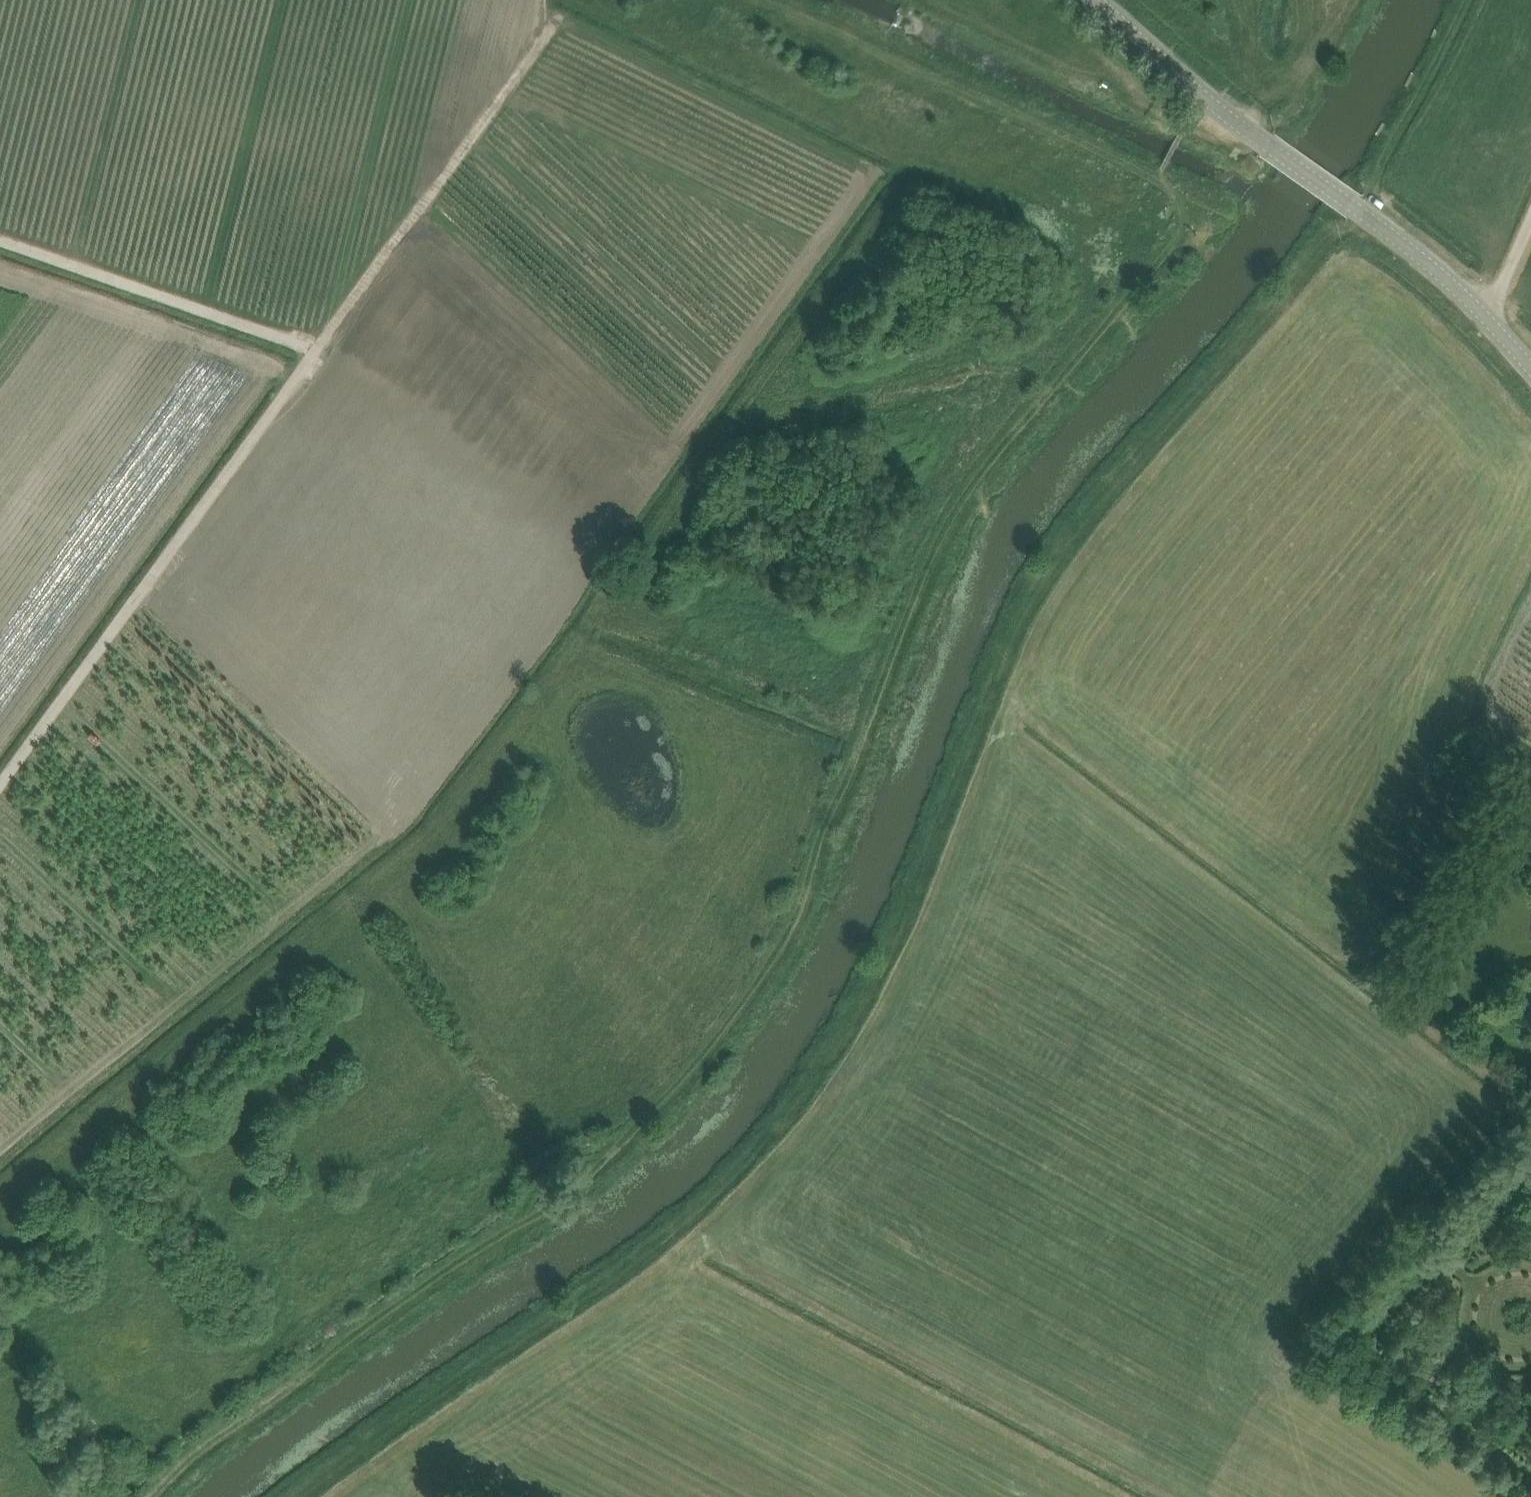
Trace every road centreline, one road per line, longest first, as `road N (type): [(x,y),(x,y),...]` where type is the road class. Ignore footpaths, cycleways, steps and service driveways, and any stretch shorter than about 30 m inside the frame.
road 1 (unclassified): [(1530,370),(1438,273),(1207,99),(1098,0)]
road 2 (track): [(1365,215),(1372,180),(1467,0)]

